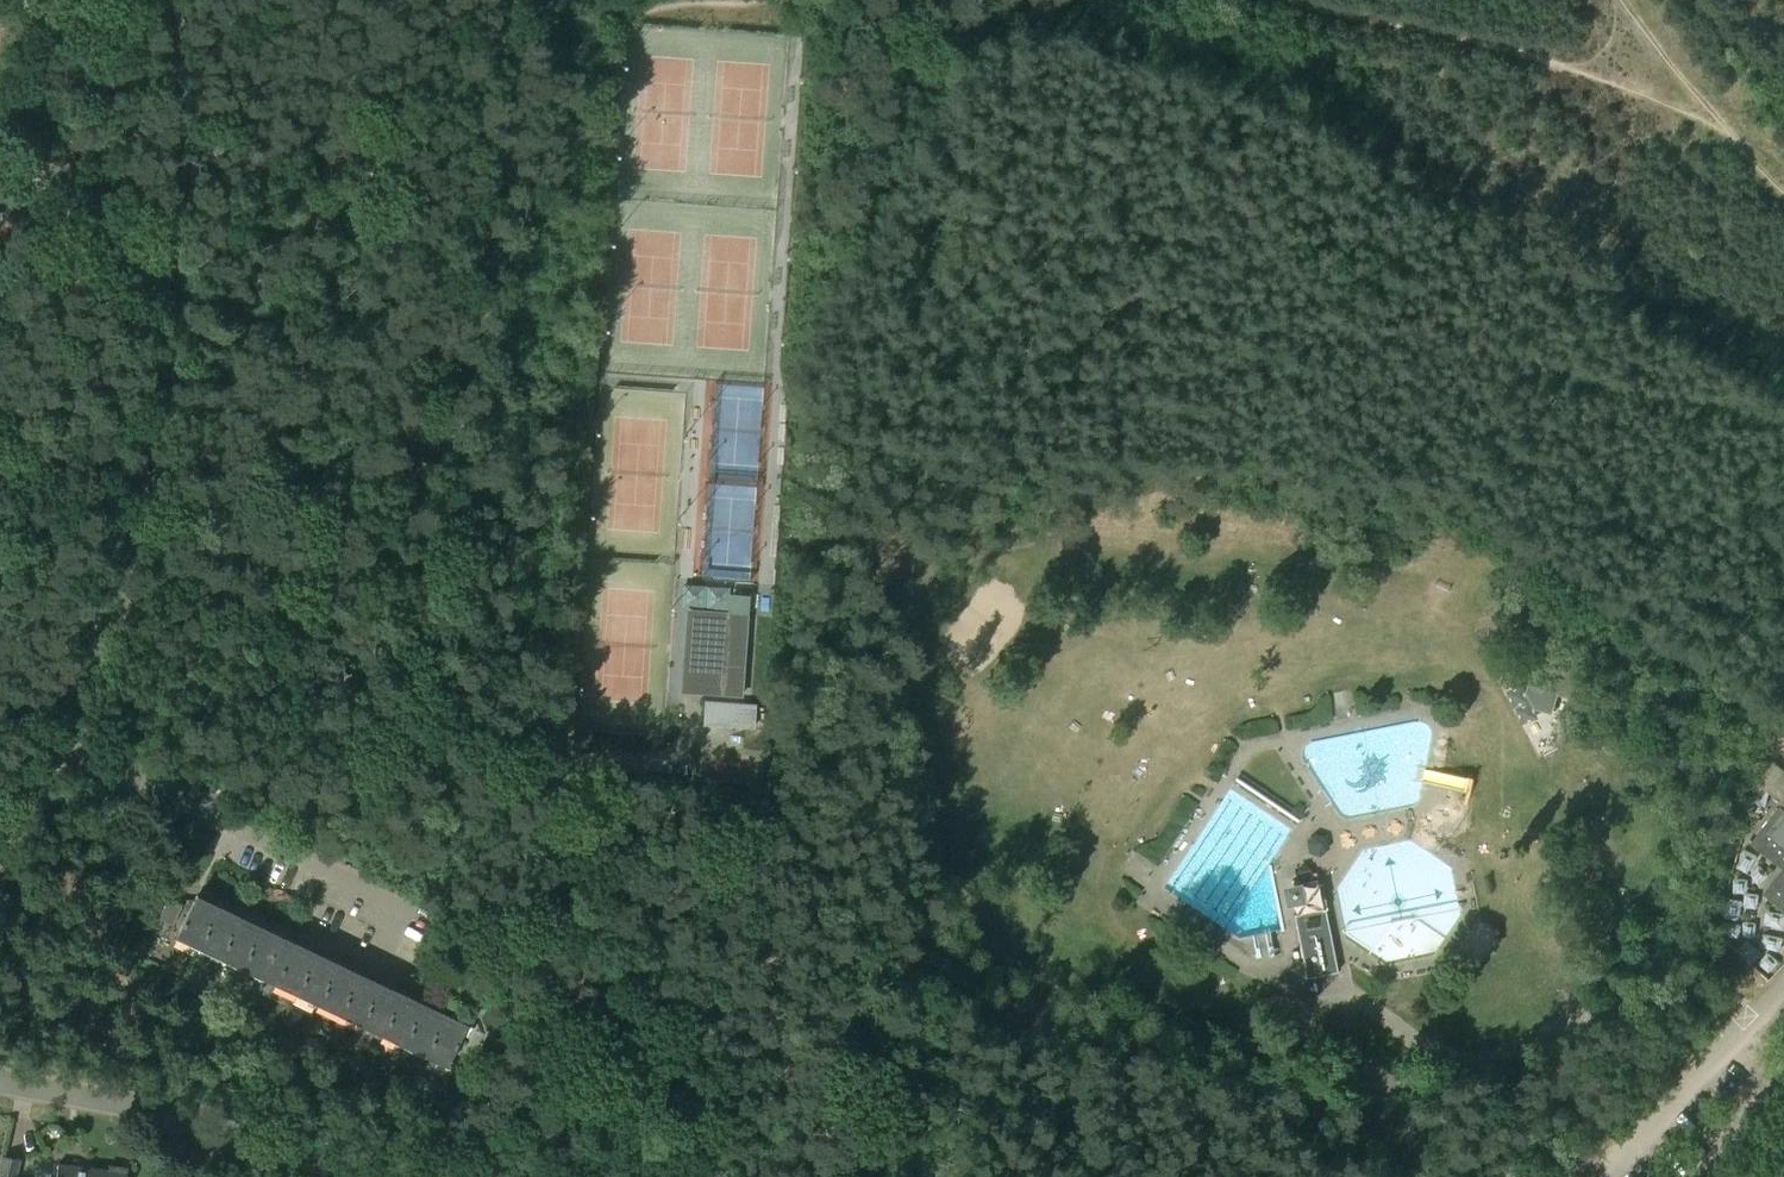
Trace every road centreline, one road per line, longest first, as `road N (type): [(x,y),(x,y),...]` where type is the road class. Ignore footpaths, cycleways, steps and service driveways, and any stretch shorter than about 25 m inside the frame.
road 1 (unclassified): [(89,650),(154,484),(173,272),(178,0)]
road 2 (unclassified): [(589,1176),(612,732)]
road 3 (residential): [(0,838),(55,736),(89,650)]
road 4 (residential): [(384,1164),(184,1115)]
road 5 (residential): [(184,1115),(0,1072)]

